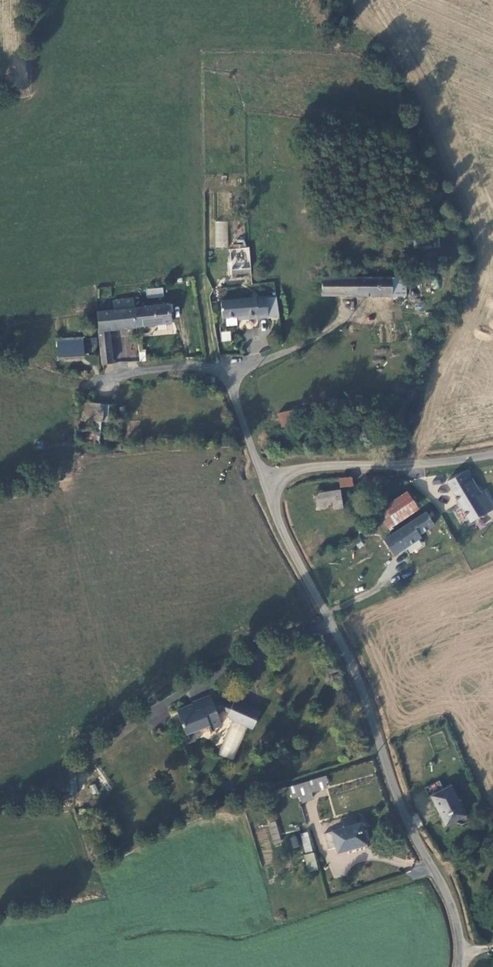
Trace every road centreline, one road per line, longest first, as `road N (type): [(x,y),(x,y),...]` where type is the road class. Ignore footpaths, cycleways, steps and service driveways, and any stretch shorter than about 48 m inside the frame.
road 1 (unclassified): [(273,483),(280,525),(358,681),(409,825),(450,902),(458,966)]
road 2 (unclassified): [(492,454),(308,468),(273,483)]
road 3 (unclassified): [(387,311),(348,316),(231,377)]
road 4 (unclassified): [(231,377),(192,366),(140,371),(107,386)]

